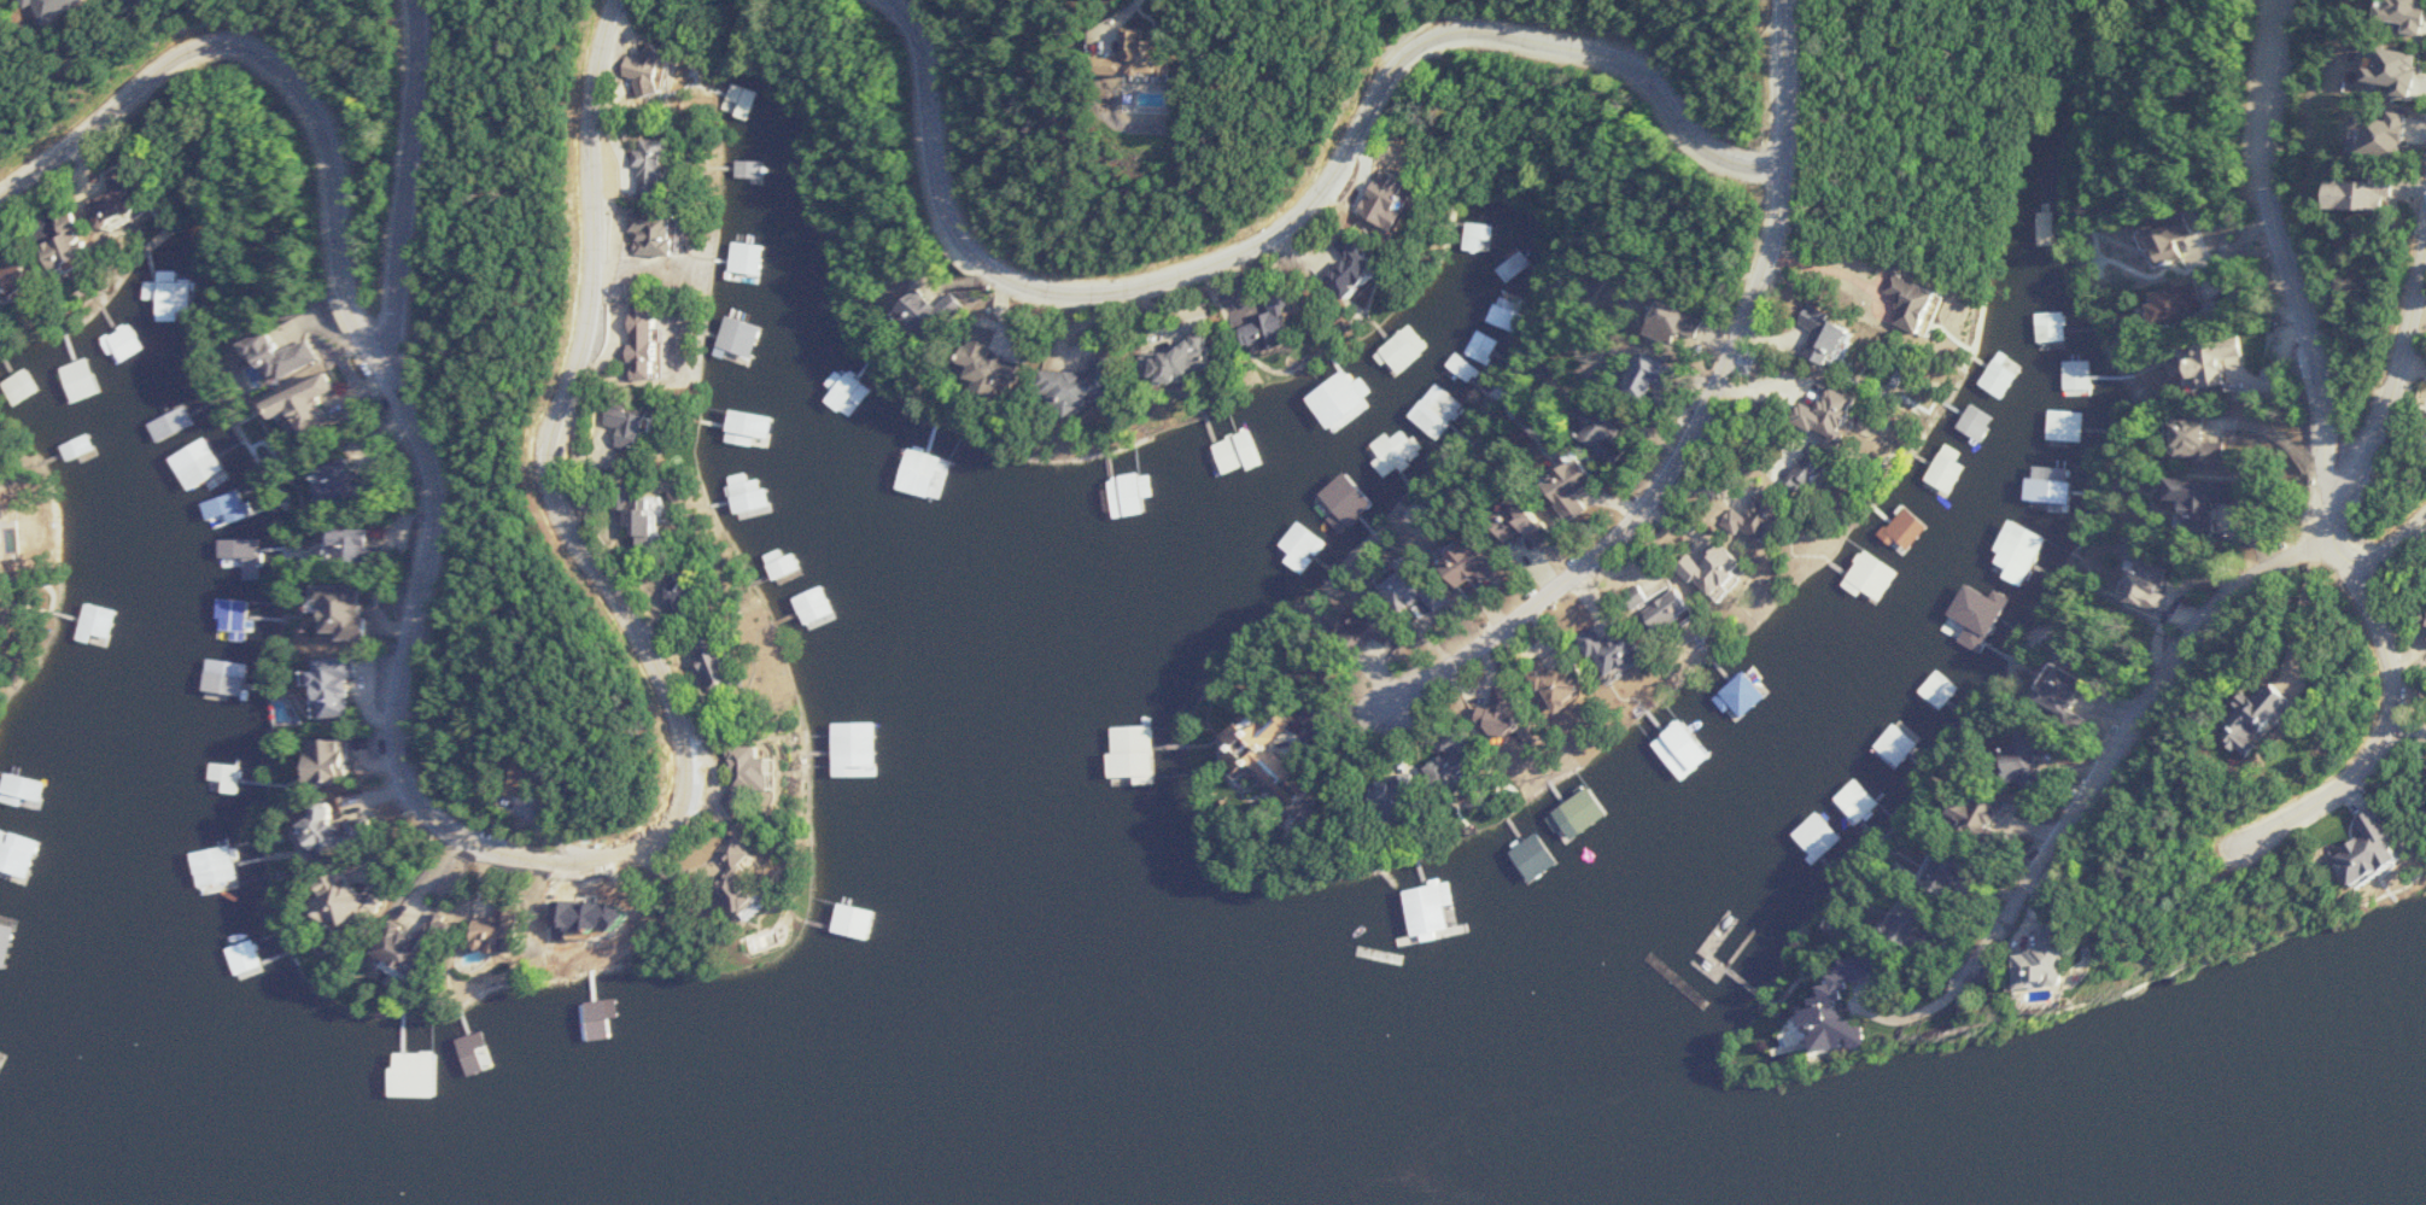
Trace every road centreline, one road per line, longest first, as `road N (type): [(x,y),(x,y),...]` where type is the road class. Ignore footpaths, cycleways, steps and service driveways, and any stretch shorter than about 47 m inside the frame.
road 1 (residential): [(614,0),(596,144),(601,296),(554,454),(560,485),(650,619),(703,750),(694,824),(650,850),(548,862),(438,820),(416,797),(394,723),(435,510),(429,470),(350,315),(338,174),(320,109),(294,80),(253,46),(215,41),(188,49),(0,193)]
road 2 (residential): [(1785,175),(1754,172),(1697,150),(1635,74),(1597,55),(1477,27),(1448,29),(1392,68),(1355,166),(1328,203),(1275,238),(1162,283),(1097,296),(1048,288),(972,257),(941,205),(912,22),(899,0)]
road 3 (residential): [(1783,0),(1783,217),(1741,344),(1683,468),(1632,538),(1506,642),(1401,712)]
road 4 (residential): [(2358,557),(2361,595),(2398,668),(2399,723),(2386,751),(2334,806),(2239,858)]
road 5 (residential): [(2425,211),(2393,385),(2371,458),(2337,526),(2340,554),(2358,557)]
road 6 (residential): [(381,363),(421,151),(429,0)]

